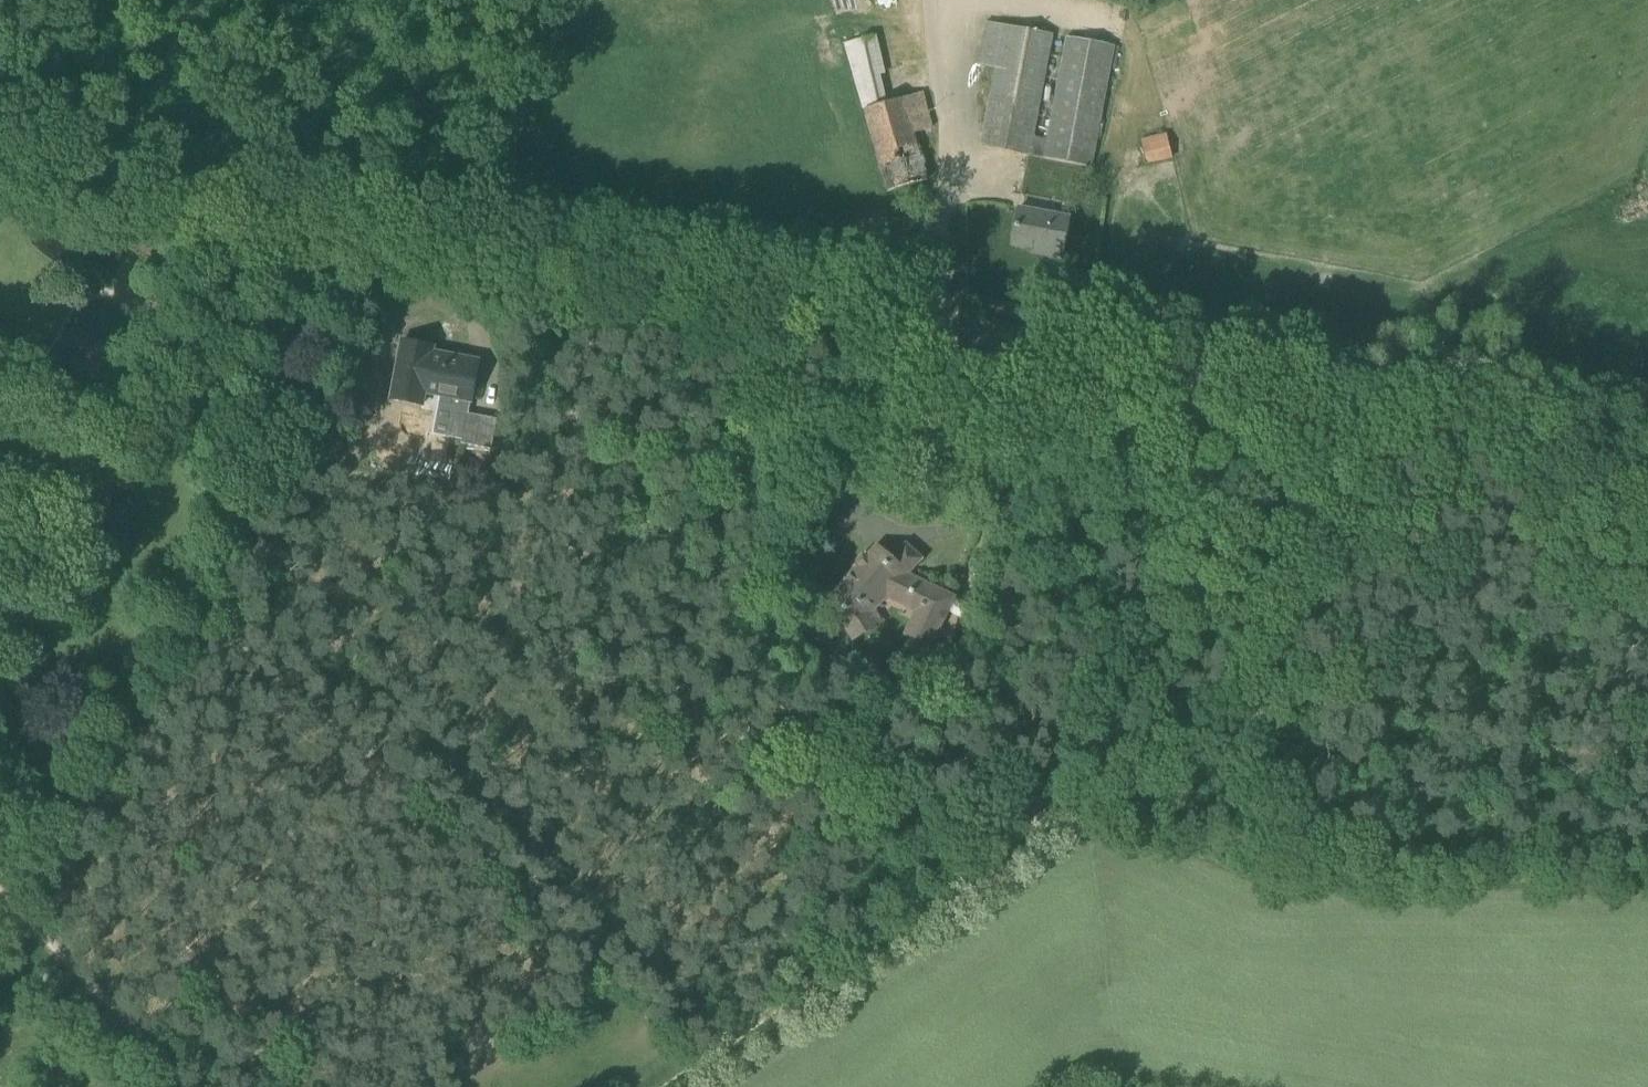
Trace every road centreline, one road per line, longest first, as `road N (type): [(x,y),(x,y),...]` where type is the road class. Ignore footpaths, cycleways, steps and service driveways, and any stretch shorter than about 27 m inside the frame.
road 1 (tertiary): [(931,324),(0,150)]
road 2 (tertiary): [(1647,459),(931,324)]
road 3 (track): [(1087,794),(1208,727),(1351,671),(1647,593)]
road 4 (track): [(1087,794),(671,1086)]
road 5 (unclassified): [(931,324),(949,158),(938,0)]
road 6 (track): [(0,922),(176,1086)]

